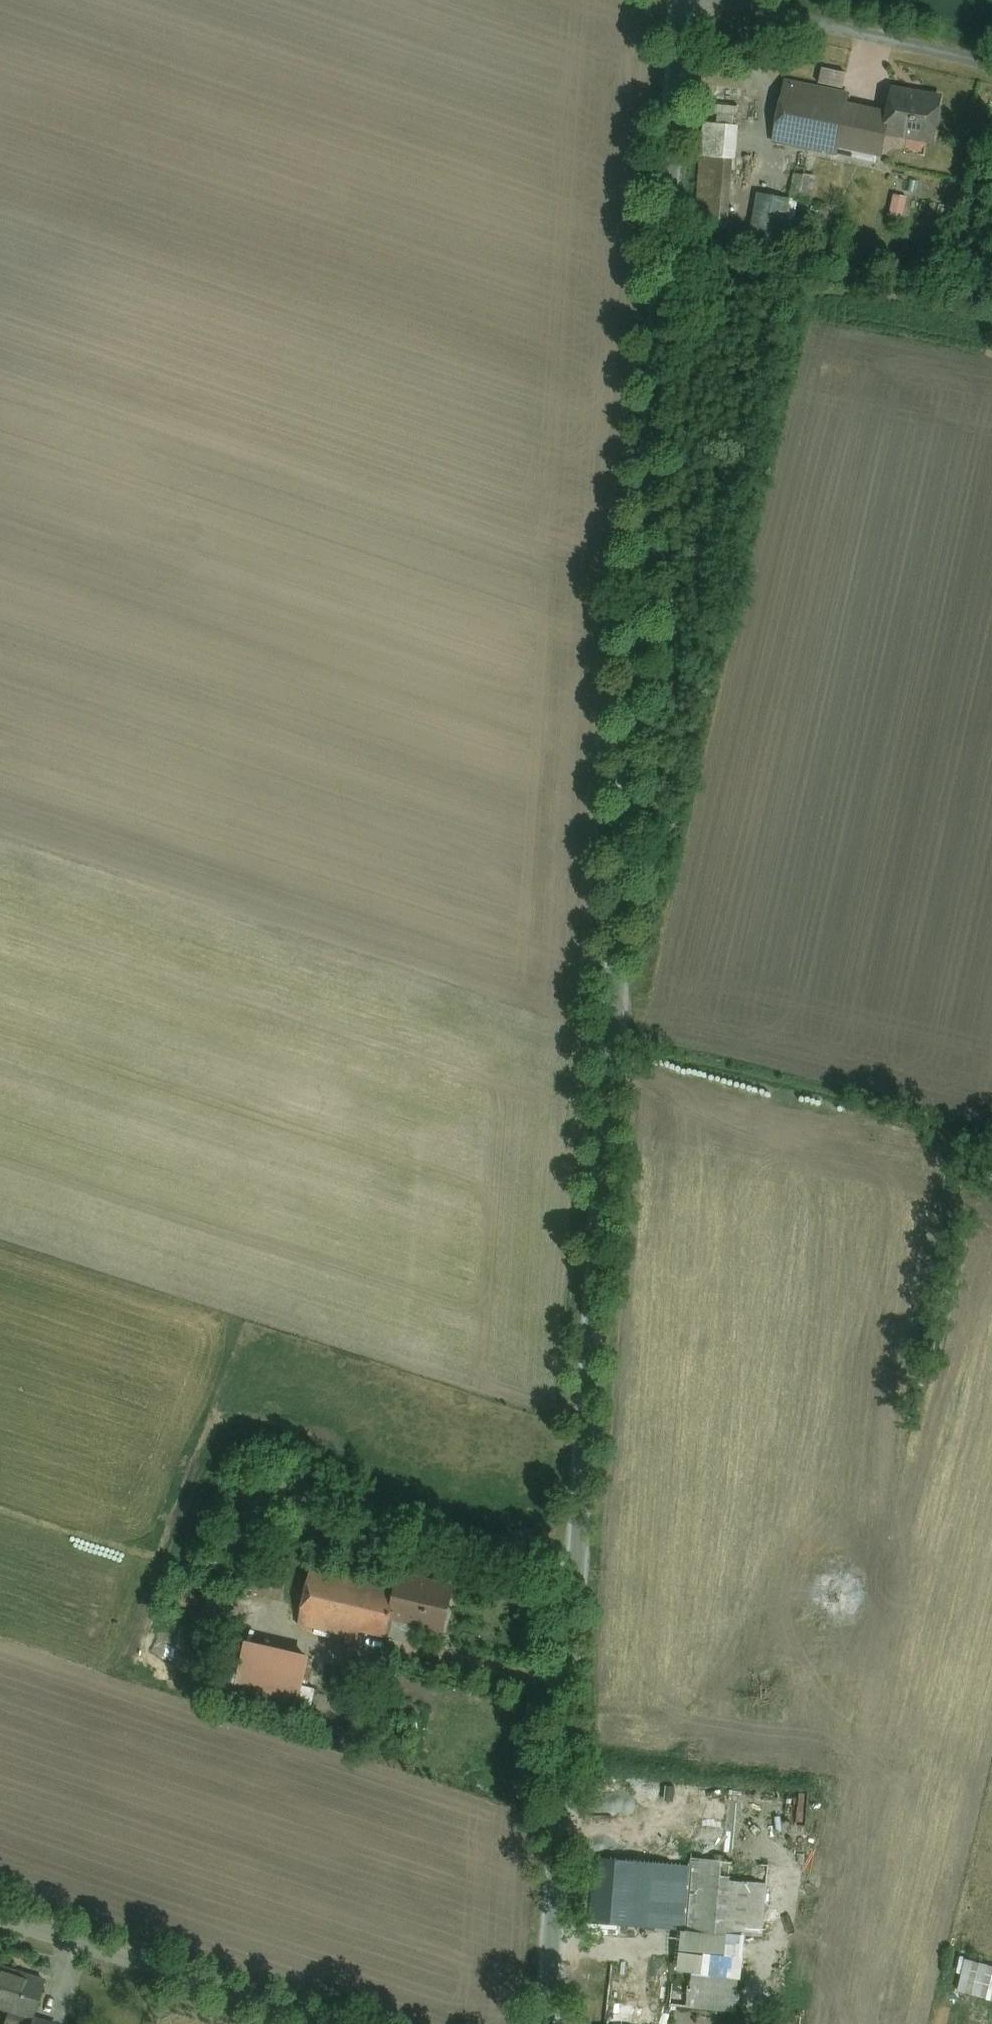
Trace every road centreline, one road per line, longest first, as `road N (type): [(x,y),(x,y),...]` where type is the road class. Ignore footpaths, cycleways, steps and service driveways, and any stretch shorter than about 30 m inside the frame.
road 1 (unclassified): [(546,2023),(682,0)]
road 2 (unclassified): [(0,1921),(319,2023)]
road 3 (unclassified): [(991,66),(720,0)]

